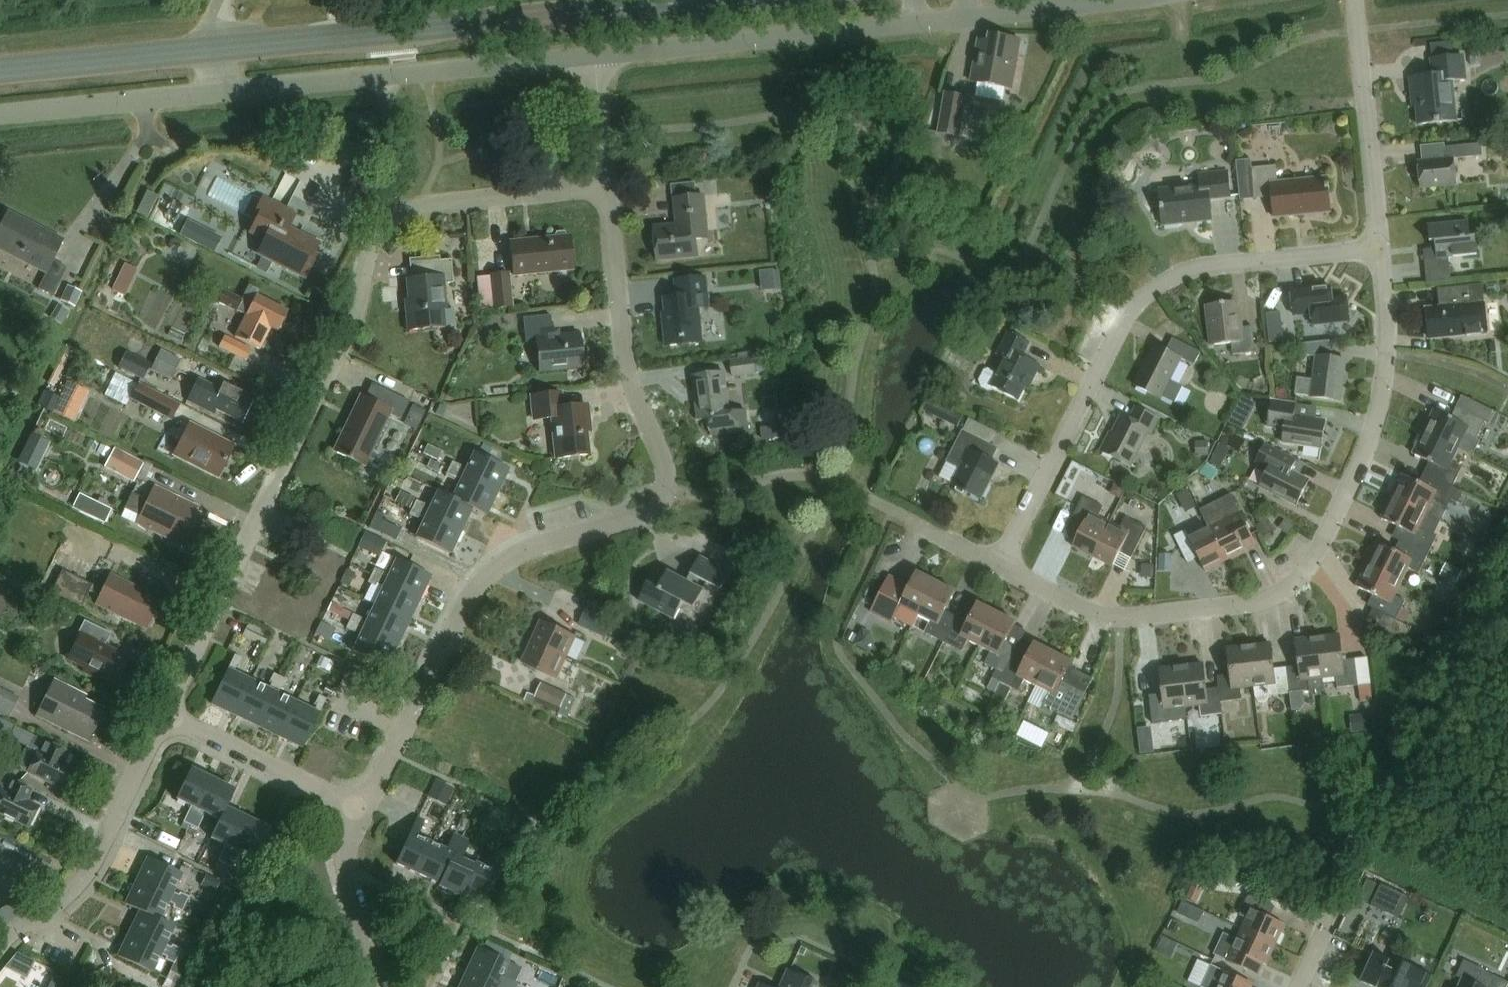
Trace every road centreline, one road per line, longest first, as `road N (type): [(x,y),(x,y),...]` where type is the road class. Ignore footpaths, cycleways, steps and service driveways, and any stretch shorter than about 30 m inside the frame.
road 1 (residential): [(1384,242),(1386,353),(1376,430),(1305,573),(1240,606),(1117,617),(1002,565),(1104,353),(1169,278),(1212,263)]
road 2 (residential): [(364,809),(487,575),(530,549),(665,502),(666,471),(624,350),(607,185)]
road 3 (residential): [(164,715),(343,347),(368,243),(387,219),(417,206),(607,185)]
road 4 (secondary): [(0,68),(711,0)]
road 5 (residential): [(0,111),(594,54)]
road 6 (residential): [(594,54),(1112,0)]
road 7 (residential): [(0,945),(83,877),(164,715)]
road 8 (residential): [(1354,0),(1384,242)]
road 9 (residential): [(364,809),(164,715)]
road 10 (residential): [(381,986),(347,872),(349,838),(364,809)]
road 11 (residential): [(1212,263),(1384,242)]
road 12 (residential): [(607,185),(594,54)]

